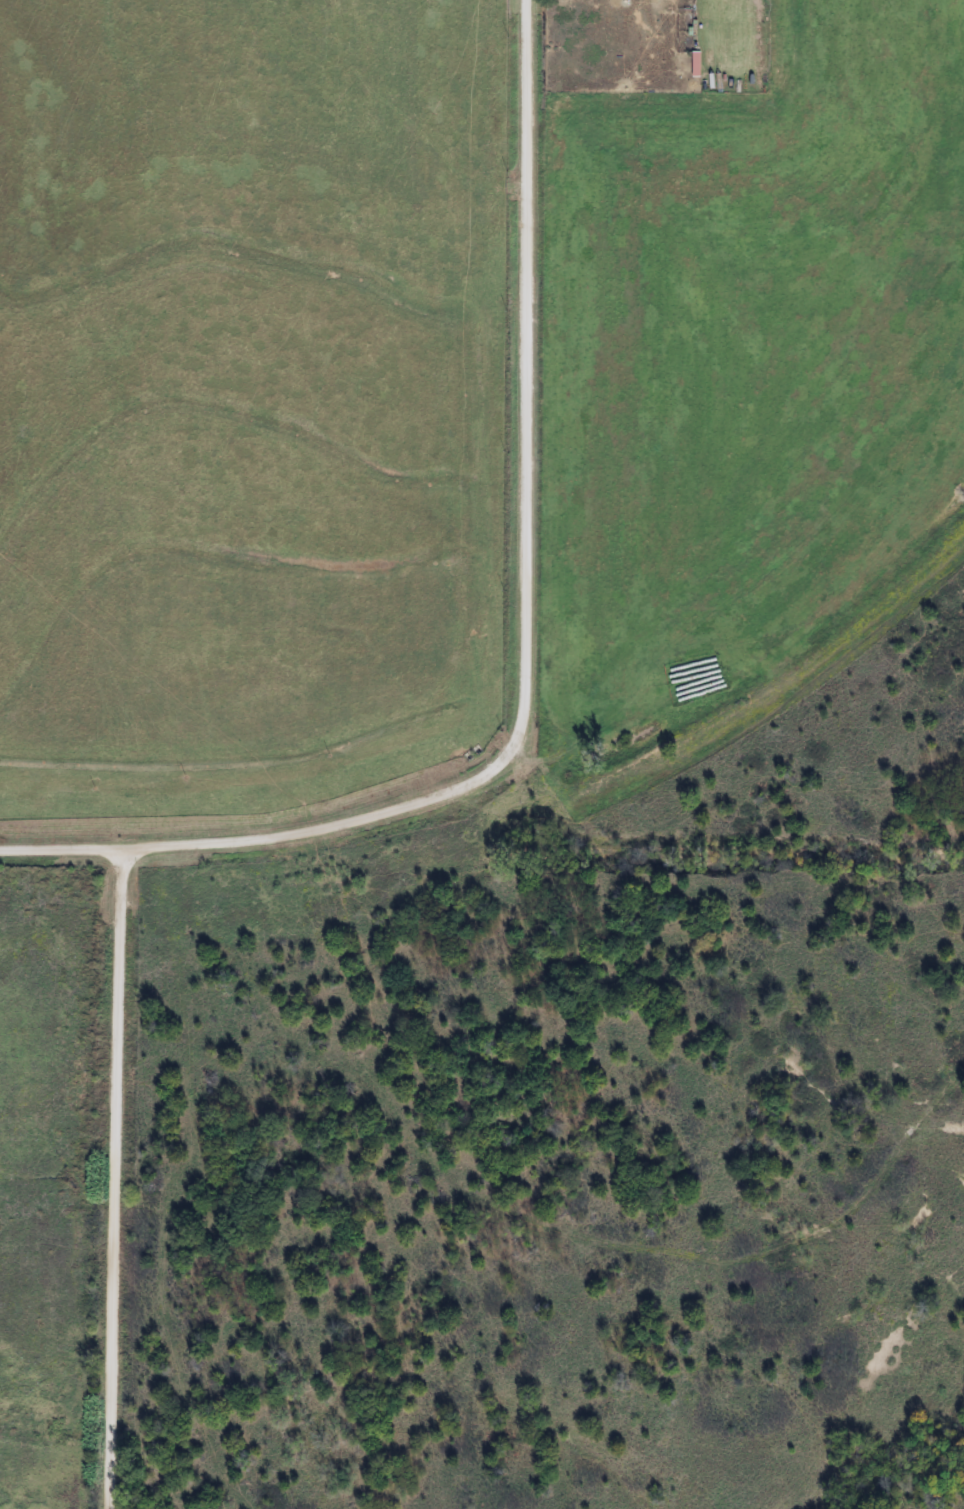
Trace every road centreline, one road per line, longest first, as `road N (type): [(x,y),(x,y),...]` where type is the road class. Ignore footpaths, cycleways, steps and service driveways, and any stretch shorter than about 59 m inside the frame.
road 1 (residential): [(128,847),(284,836),(408,806),(480,780),(508,761),(525,731),(532,0)]
road 2 (residential): [(115,1508),(128,847)]
road 3 (residential): [(128,847),(0,849)]

